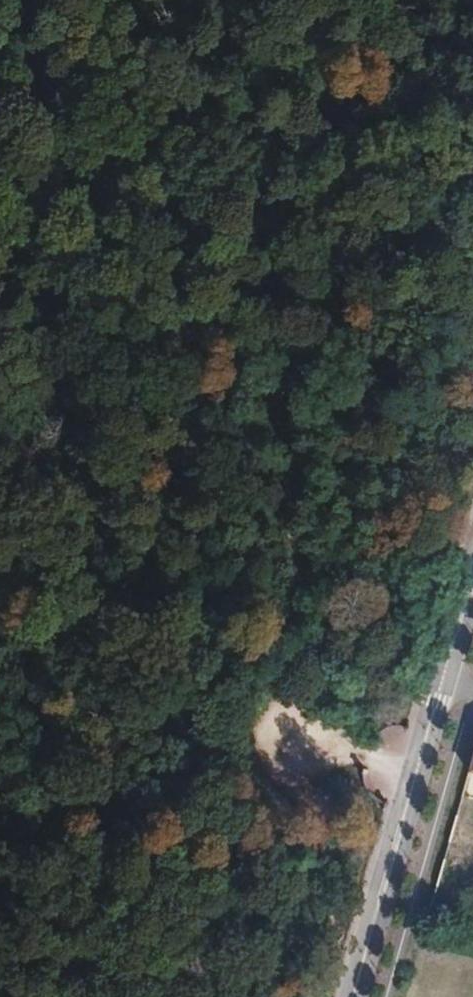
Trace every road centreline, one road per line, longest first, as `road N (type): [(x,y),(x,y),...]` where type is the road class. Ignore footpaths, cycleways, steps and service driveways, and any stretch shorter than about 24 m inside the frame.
road 1 (residential): [(472,589),(354,996)]

